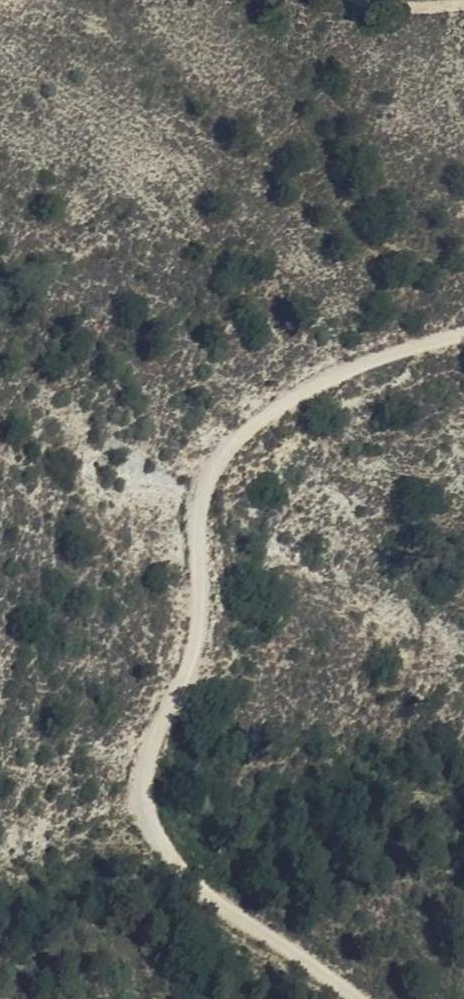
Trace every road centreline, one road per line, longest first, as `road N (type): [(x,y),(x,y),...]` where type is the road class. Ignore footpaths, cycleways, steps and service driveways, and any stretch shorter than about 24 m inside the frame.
road 1 (track): [(364,998),(221,906),(159,837),(137,795),(201,642),(208,482),(264,413),(340,375),(463,336)]

